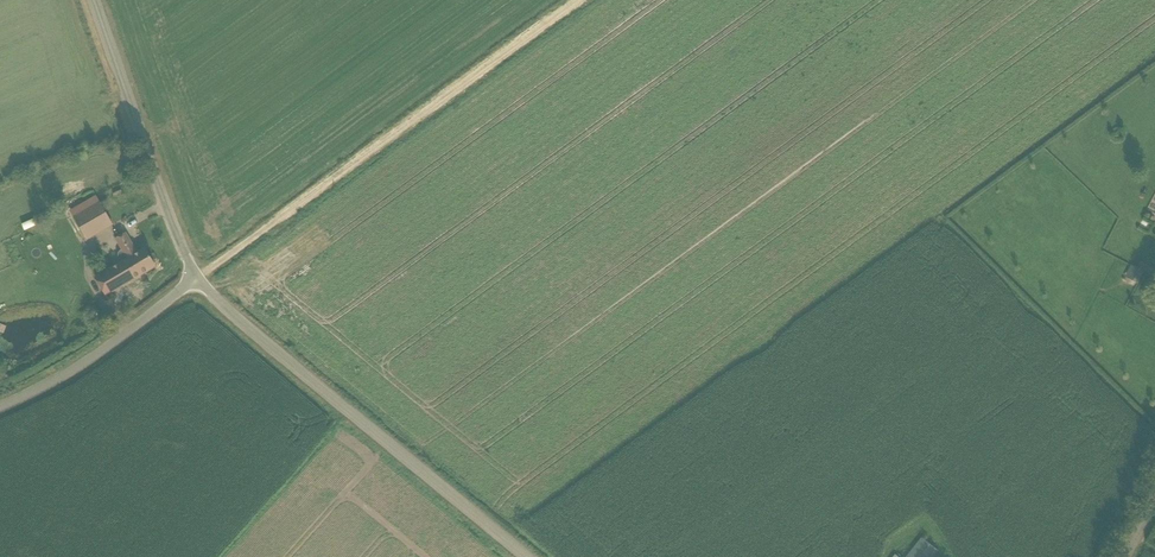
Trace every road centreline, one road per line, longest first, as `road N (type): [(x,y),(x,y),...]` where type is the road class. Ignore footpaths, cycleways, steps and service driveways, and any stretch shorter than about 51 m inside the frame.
road 1 (track): [(580,0),(198,279)]
road 2 (unclassified): [(528,556),(267,347),(198,279)]
road 3 (unclassified): [(198,279),(177,242),(92,0)]
road 4 (unclassified): [(0,406),(60,379),(198,279)]

